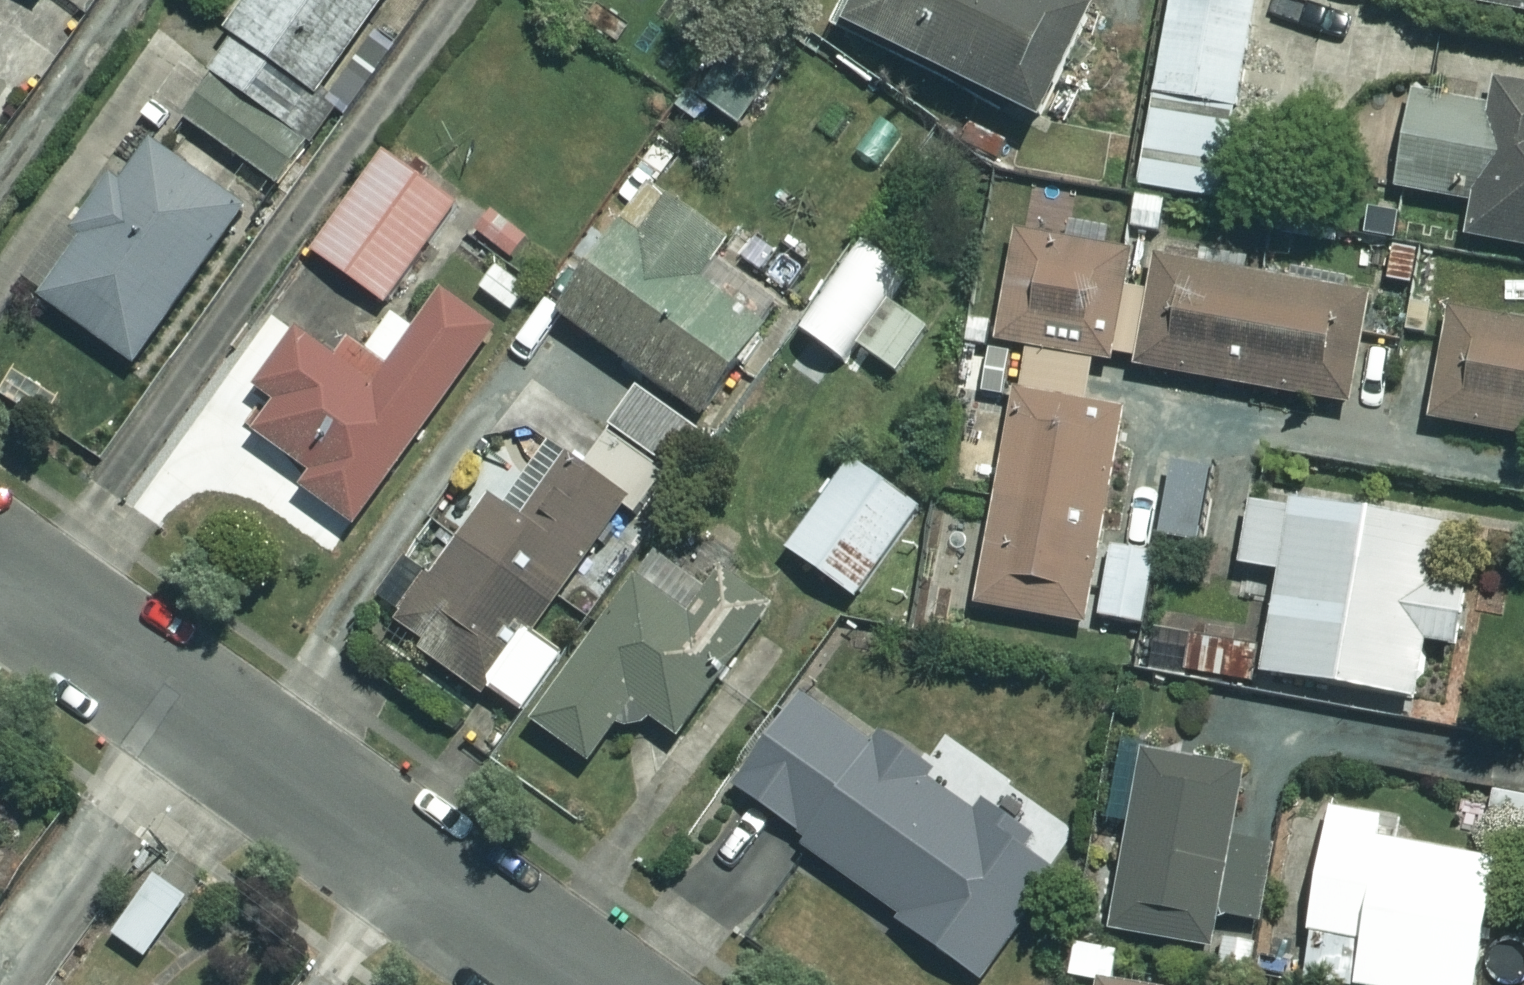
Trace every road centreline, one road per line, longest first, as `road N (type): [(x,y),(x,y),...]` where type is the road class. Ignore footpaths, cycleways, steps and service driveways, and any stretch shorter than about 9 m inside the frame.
road 1 (residential): [(0,579),(576,984)]

